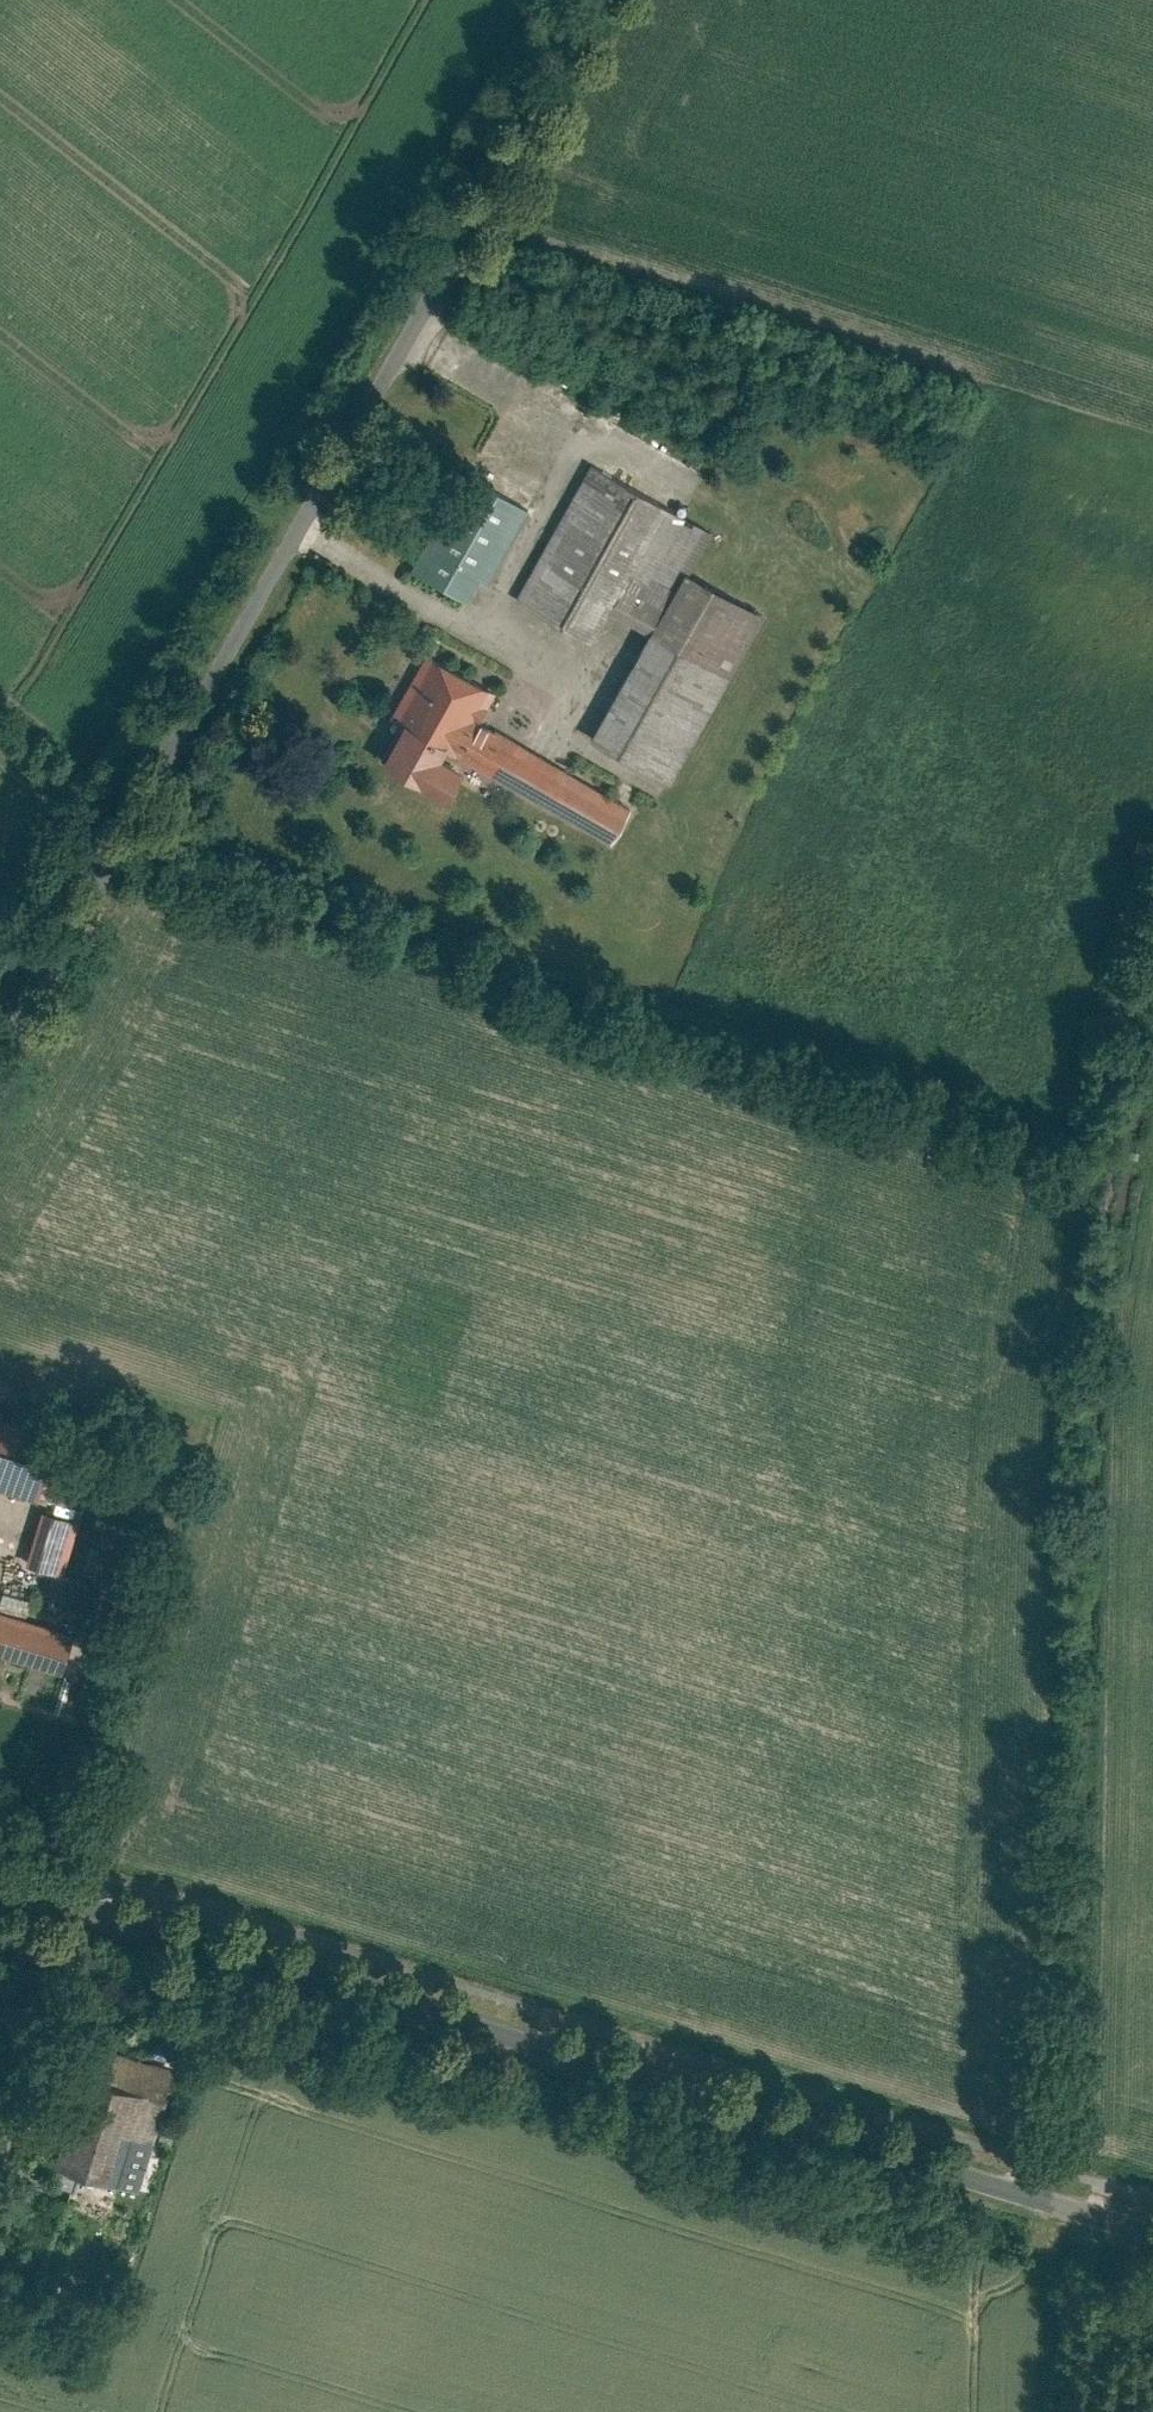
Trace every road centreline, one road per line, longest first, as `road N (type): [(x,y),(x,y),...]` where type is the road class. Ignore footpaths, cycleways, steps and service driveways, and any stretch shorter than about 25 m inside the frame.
road 1 (tertiary): [(1152,2239),(0,1888)]

